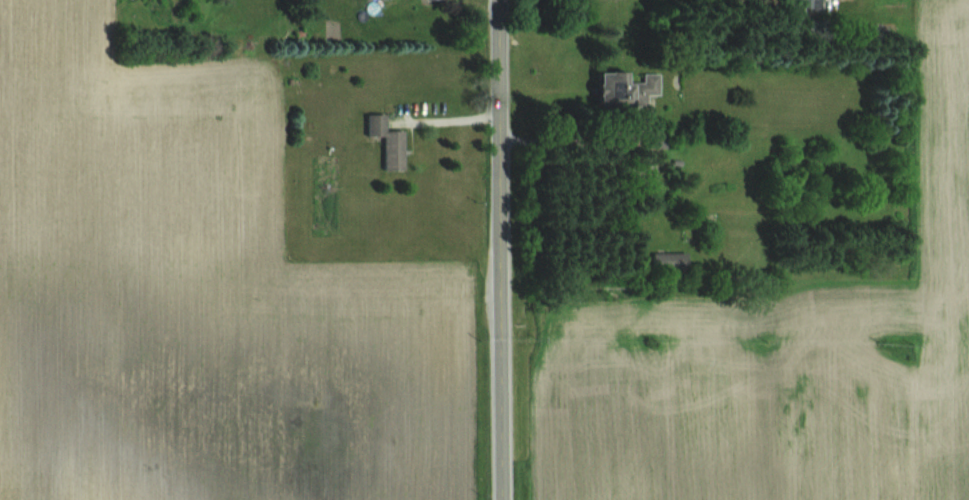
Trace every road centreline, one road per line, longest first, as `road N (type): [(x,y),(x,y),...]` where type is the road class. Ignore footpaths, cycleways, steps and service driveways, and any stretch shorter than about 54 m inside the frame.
road 1 (secondary): [(506,499),(502,141)]
road 2 (secondary): [(502,141),(501,0)]

